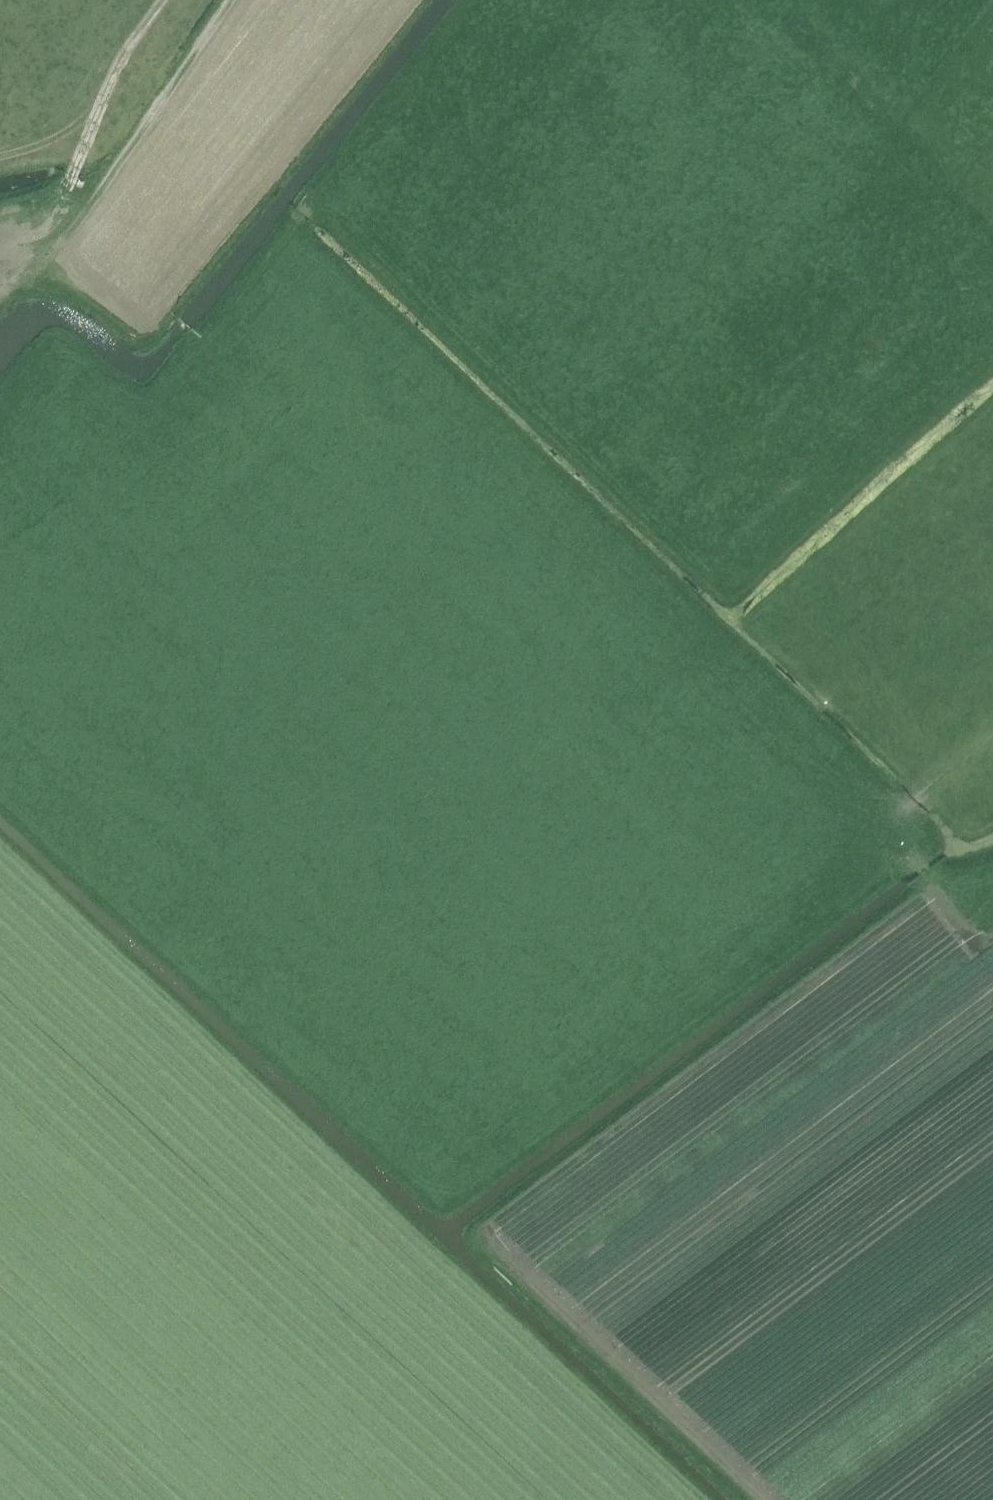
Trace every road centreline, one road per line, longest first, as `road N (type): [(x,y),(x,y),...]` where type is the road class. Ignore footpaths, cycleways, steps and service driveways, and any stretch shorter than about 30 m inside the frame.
road 1 (track): [(164,0),(124,56),(70,184)]

